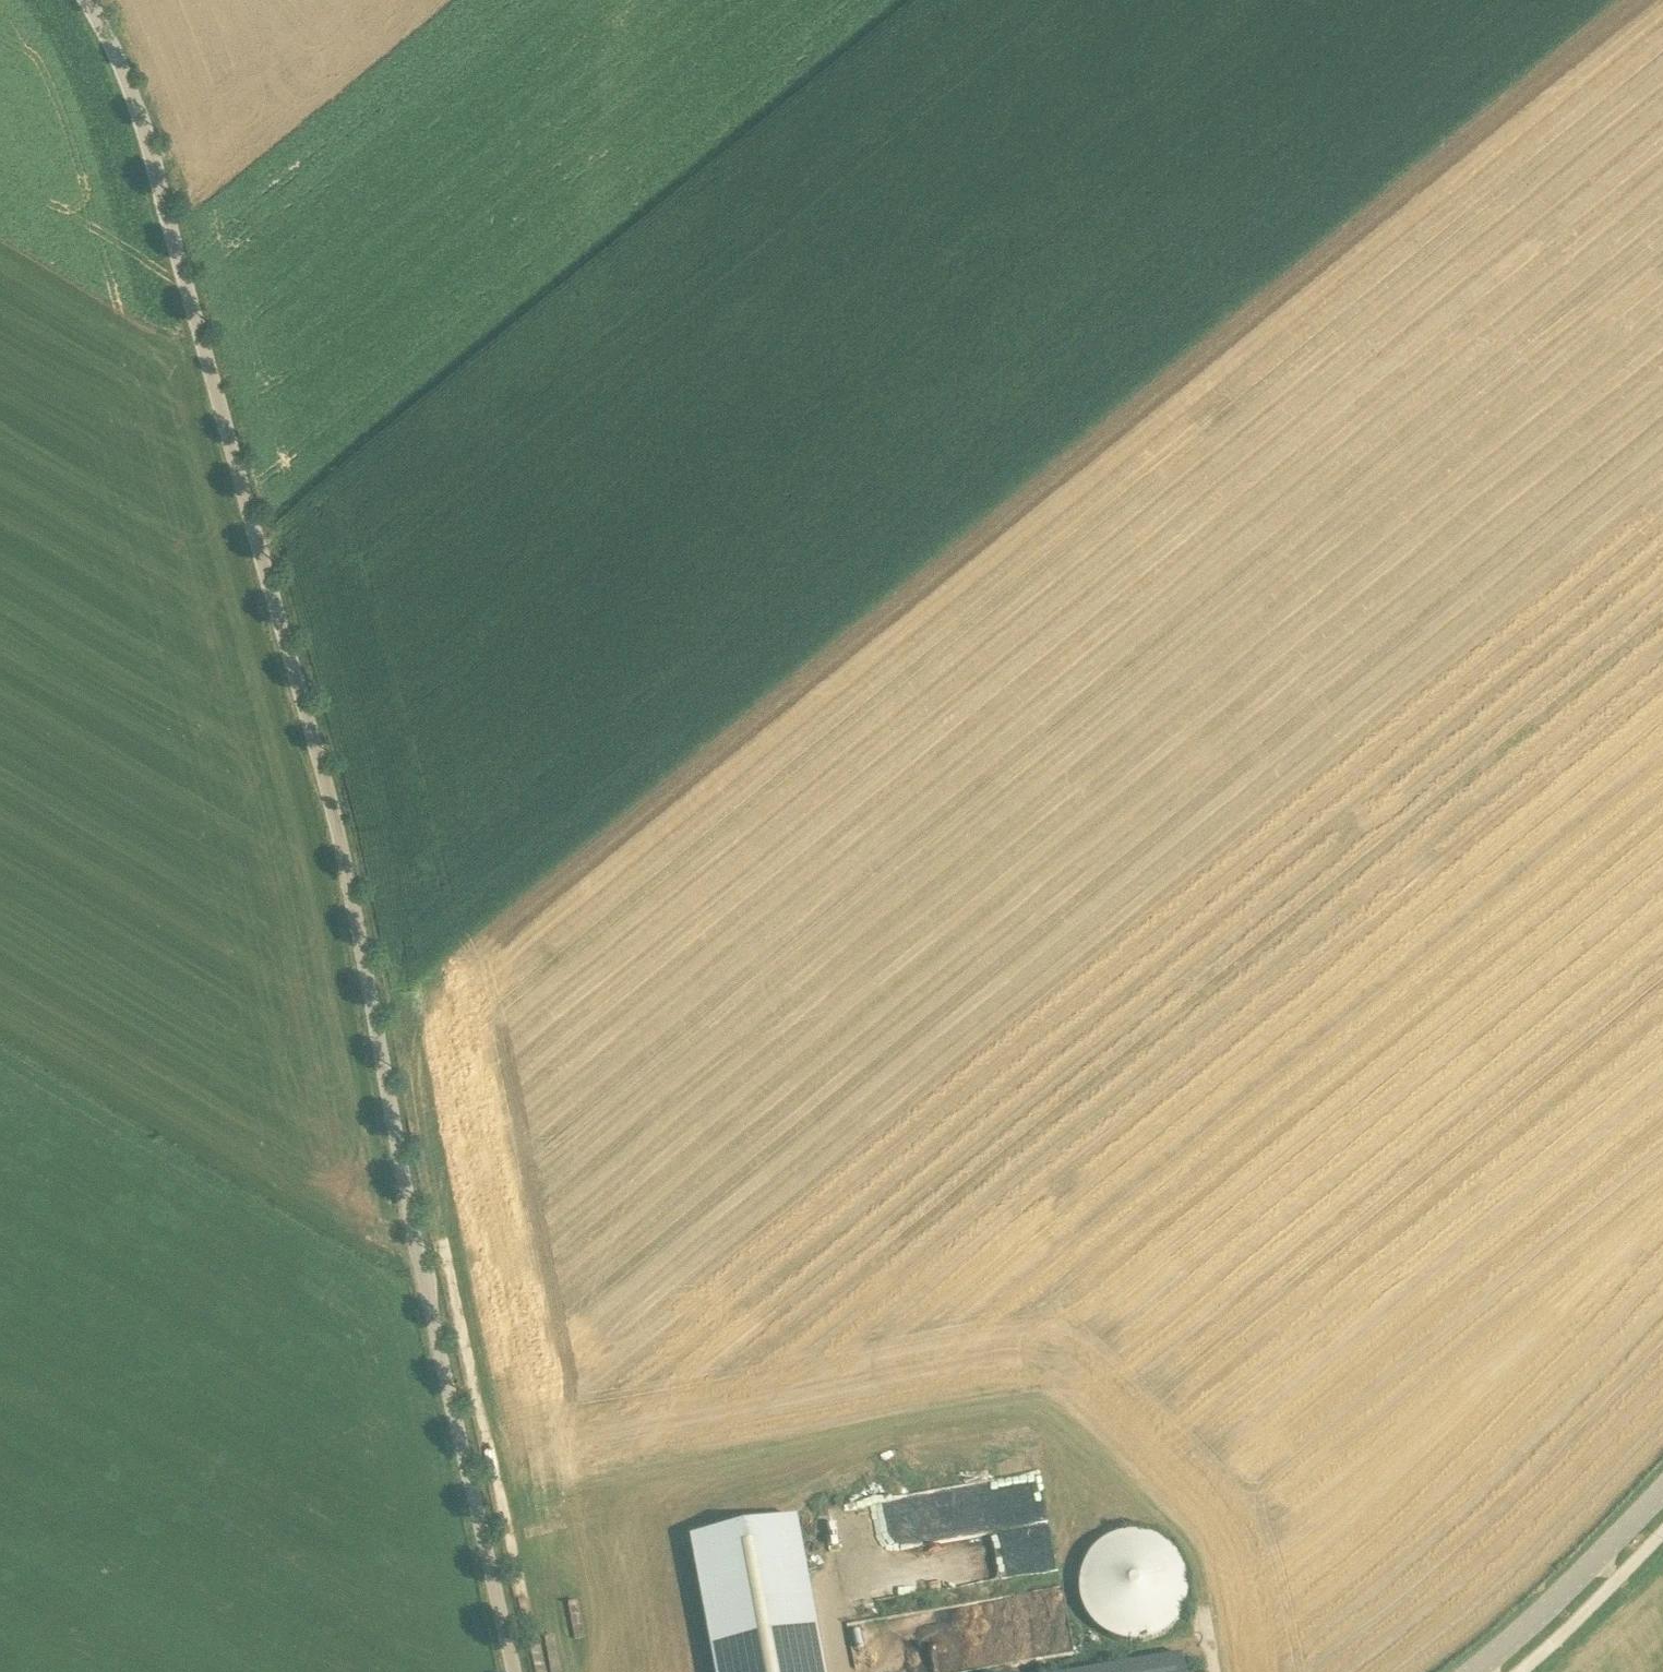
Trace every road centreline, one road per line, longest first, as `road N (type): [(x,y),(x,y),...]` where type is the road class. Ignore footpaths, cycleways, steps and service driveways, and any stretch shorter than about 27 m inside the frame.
road 1 (unclassified): [(513,1671),(411,1183),(389,1003),(135,87),(94,0)]
road 2 (tertiary): [(1471,1671),(1565,1594),(1662,1492)]

